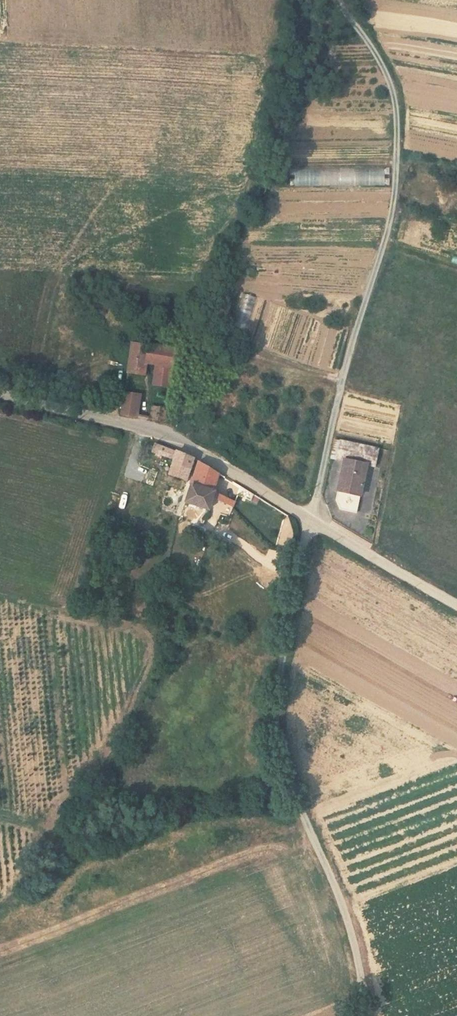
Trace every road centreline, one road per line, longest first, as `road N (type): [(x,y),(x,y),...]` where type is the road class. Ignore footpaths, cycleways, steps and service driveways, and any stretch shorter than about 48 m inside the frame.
road 1 (track): [(338,0),(390,81),(395,194),(312,519),(282,663),(278,740),(347,917),(363,1015)]
road 2 (unclassified): [(0,393),(182,442),(456,605)]
road 3 (track): [(342,382),(235,341),(230,283)]

